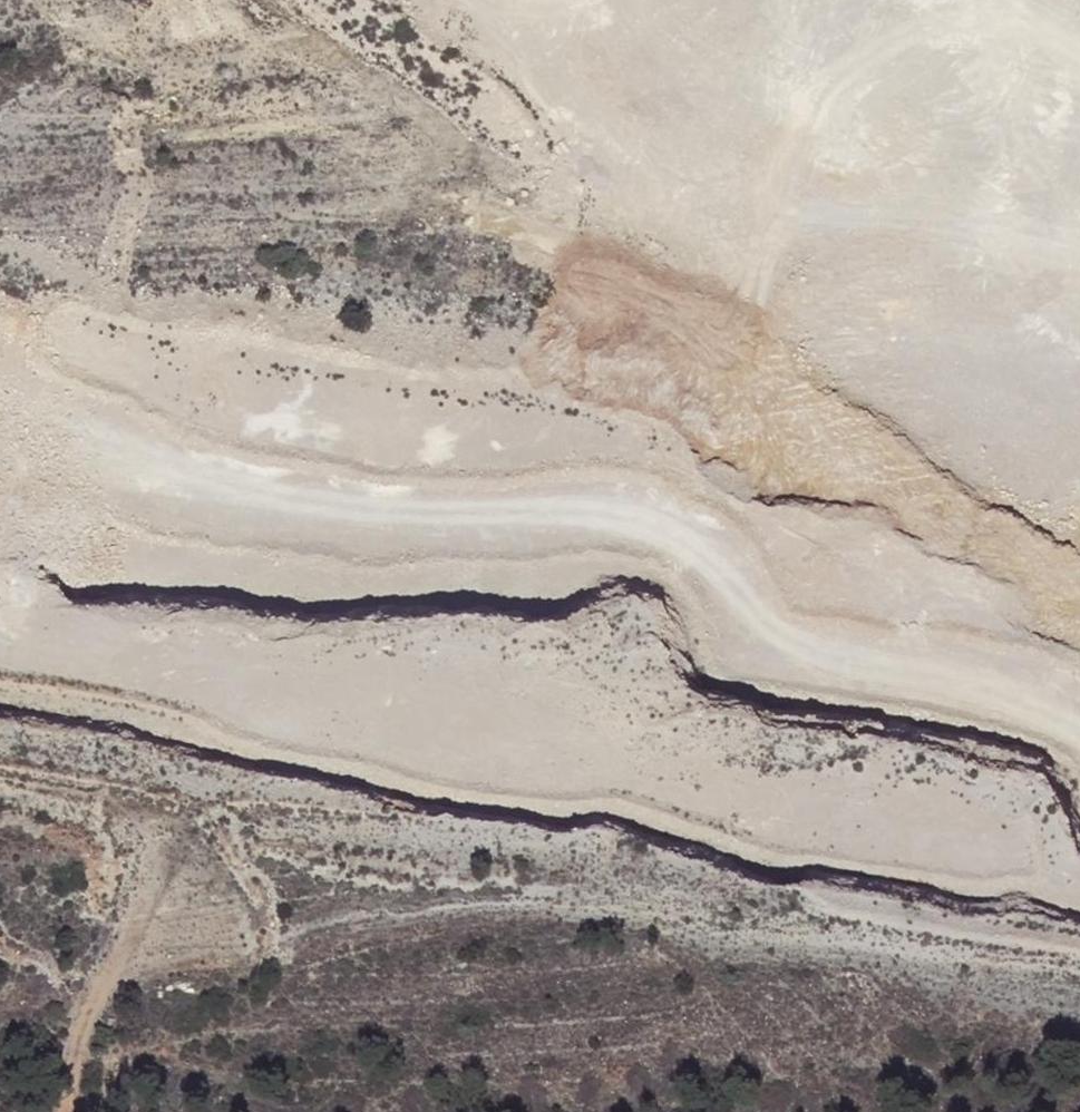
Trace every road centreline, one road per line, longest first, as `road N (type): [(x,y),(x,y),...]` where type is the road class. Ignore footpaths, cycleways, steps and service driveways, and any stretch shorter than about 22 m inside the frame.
road 1 (track): [(0,776),(138,805),(154,833),(157,883),(90,1018),(63,1111)]

